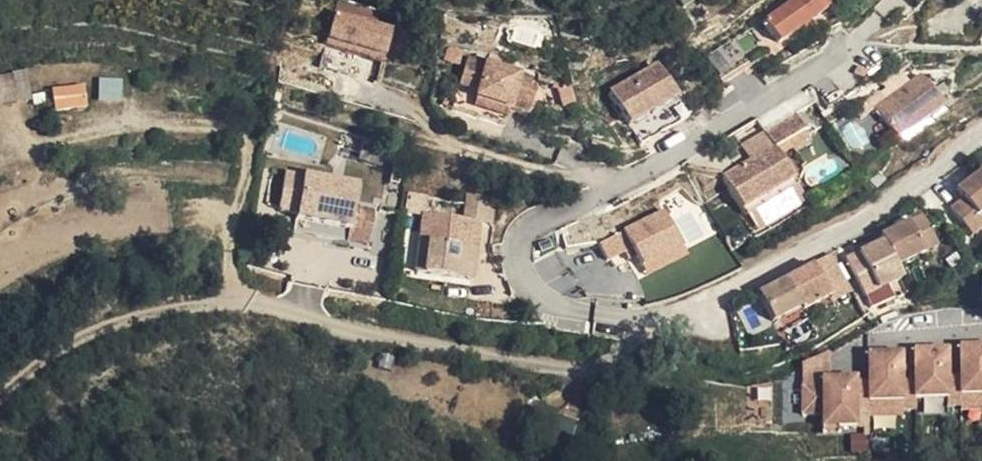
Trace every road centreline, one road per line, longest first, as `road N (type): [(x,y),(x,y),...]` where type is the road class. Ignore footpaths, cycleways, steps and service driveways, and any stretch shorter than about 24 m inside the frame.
road 1 (residential): [(981,130),(903,194),(687,310),(593,312),(539,298),(520,258),(536,224),(653,166),(843,47)]
road 2 (track): [(0,397),(83,336),(157,310),(239,305),(506,360),(593,369),(687,310)]

